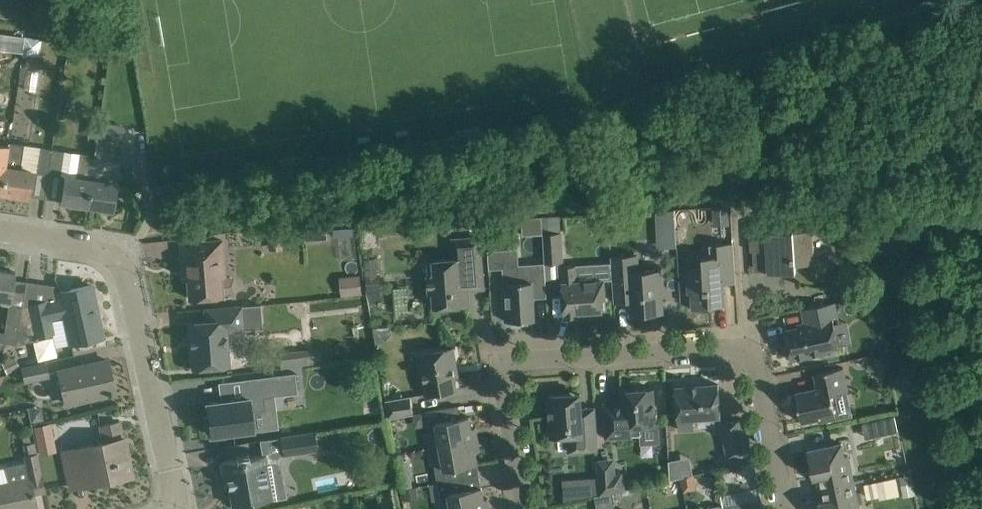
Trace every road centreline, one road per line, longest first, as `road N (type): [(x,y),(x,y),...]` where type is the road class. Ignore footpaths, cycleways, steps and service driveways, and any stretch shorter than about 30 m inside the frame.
road 1 (residential): [(526,508),(504,363),(751,346),(785,508)]
road 2 (residential): [(179,508),(117,250),(0,228)]

